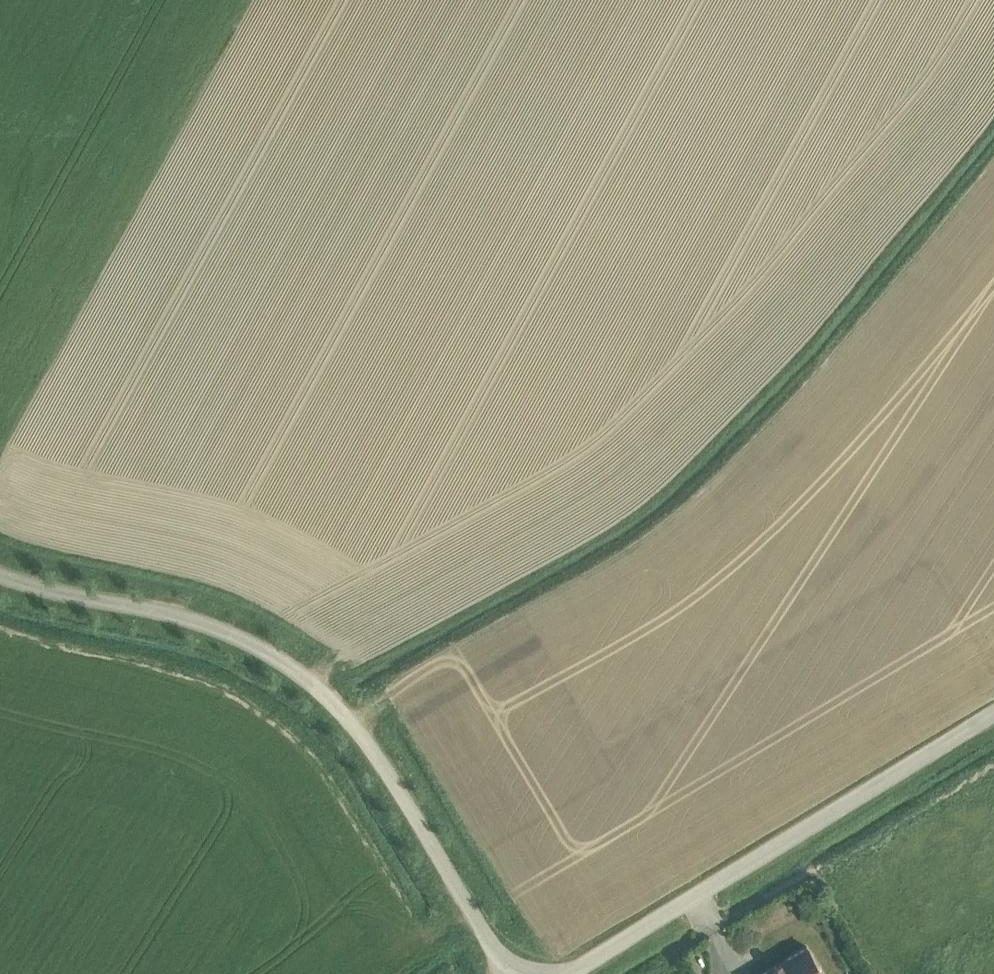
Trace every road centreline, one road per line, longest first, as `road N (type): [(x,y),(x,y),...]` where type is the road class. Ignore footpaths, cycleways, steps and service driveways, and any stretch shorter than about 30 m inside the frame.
road 1 (unclassified): [(515,973),(372,749),(324,690),(232,634),(0,570)]
road 2 (unclassified): [(573,973),(993,714)]

